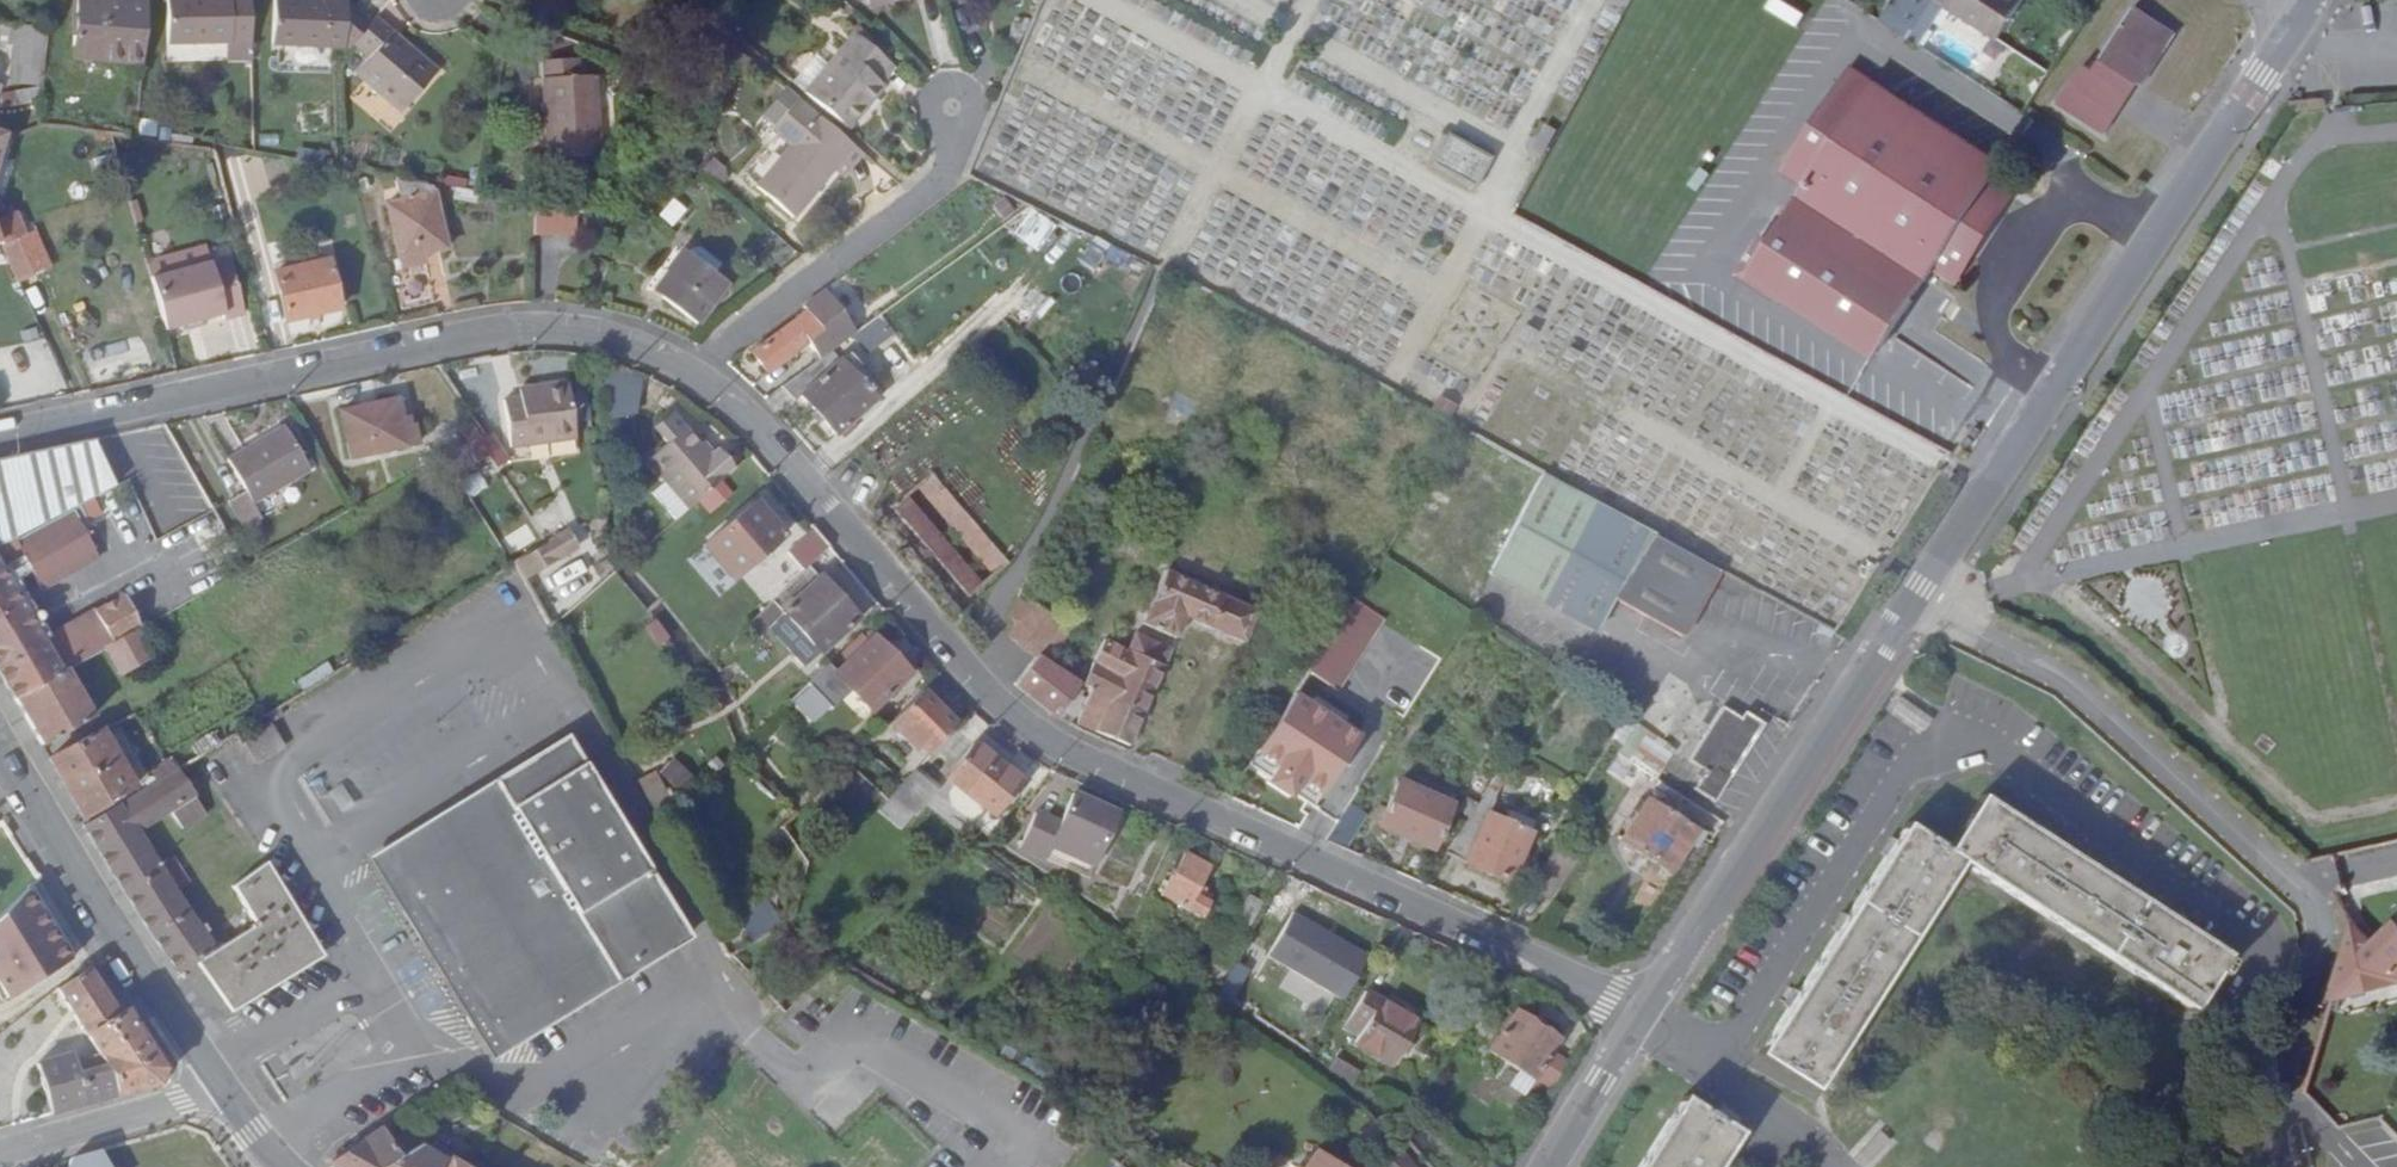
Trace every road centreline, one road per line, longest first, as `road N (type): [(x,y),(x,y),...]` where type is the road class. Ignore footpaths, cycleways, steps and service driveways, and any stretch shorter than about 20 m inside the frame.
road 1 (residential): [(1638,1013),(1559,969),(1123,776),(1022,718),(959,658),(768,440),(686,369)]
road 2 (residential): [(1910,605),(2079,697),(2300,894),(2315,933),(2263,1128),(2272,1166)]
road 3 (residential): [(686,369),(590,337),(494,334),(0,443)]
road 4 (residential): [(1910,605),(2288,26)]
road 5 (residential): [(1638,1013),(1910,605)]
road 6 (secondary): [(0,746),(220,1088)]
road 7 (residential): [(686,369),(941,181),(956,153),(954,107)]
road 8 (residential): [(0,1156),(220,1088)]
road 9 (residential): [(1548,1166),(1638,1013)]

